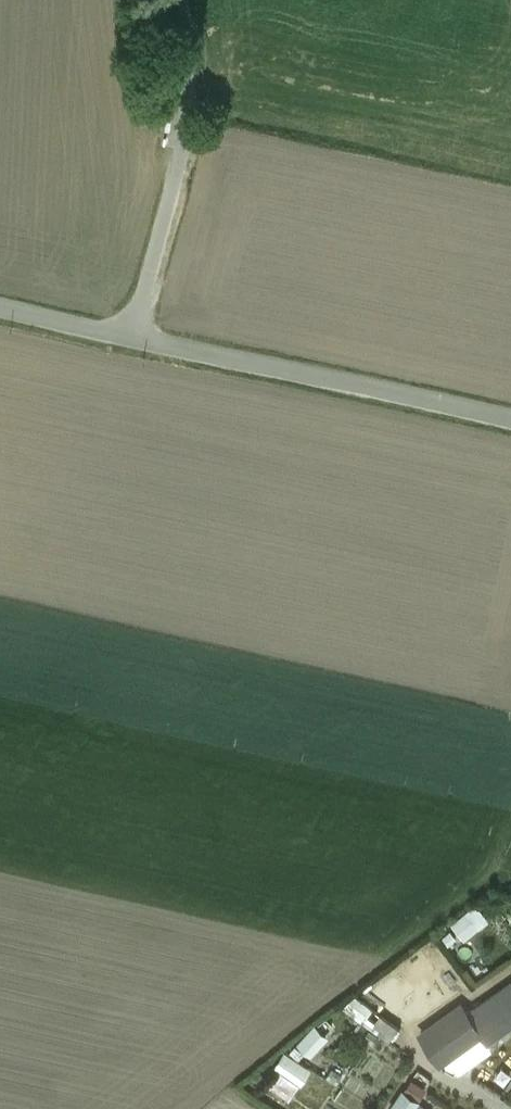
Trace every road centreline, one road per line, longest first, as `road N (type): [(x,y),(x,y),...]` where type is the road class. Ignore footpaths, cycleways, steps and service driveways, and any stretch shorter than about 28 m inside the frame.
road 1 (unclassified): [(510,421),(130,336)]
road 2 (unclassified): [(181,0),(188,115),(130,336)]
road 3 (unclassified): [(130,336),(0,307)]

